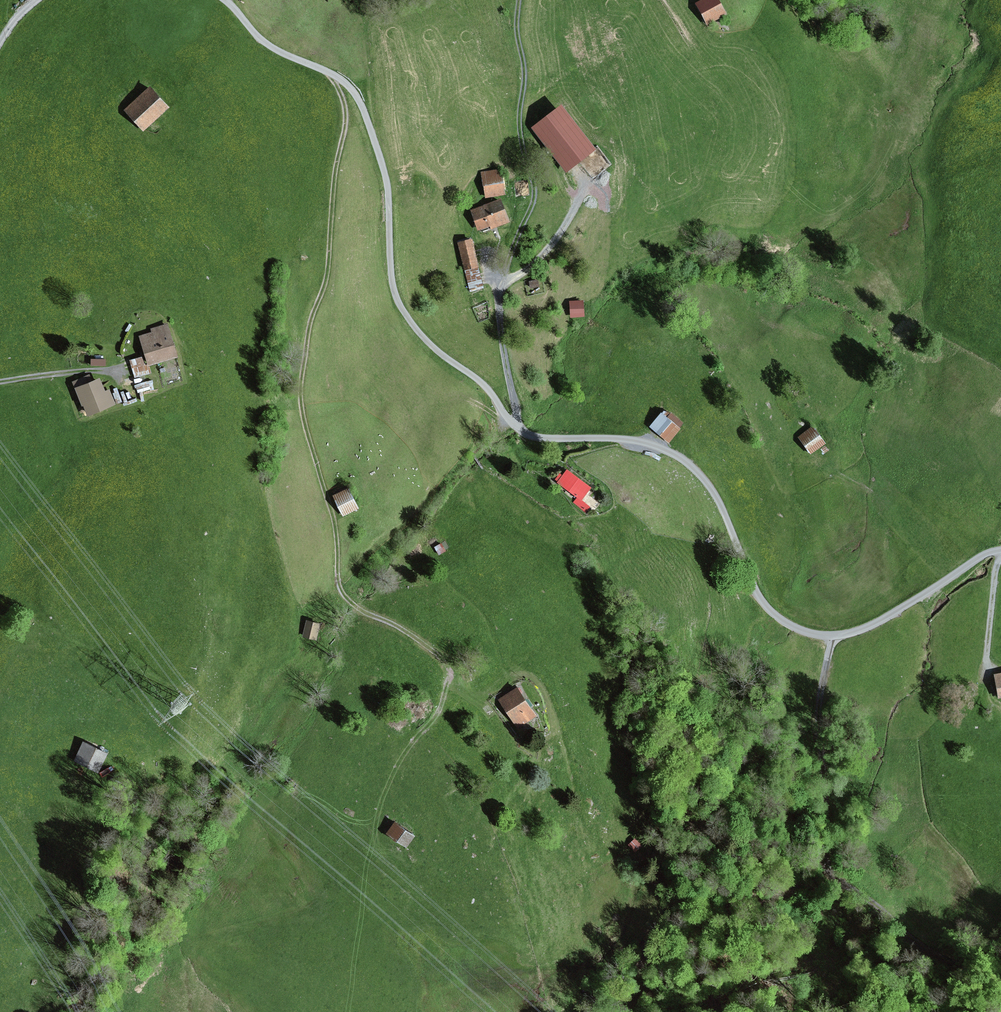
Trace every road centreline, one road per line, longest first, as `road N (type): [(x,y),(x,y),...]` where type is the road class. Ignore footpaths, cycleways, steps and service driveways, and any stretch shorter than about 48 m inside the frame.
road 1 (track): [(1000,550),(859,631),(813,633),(785,622),(756,591),(712,490),(680,457),(628,439),(529,435),(484,384),(427,341),(393,285),(385,172),(357,98),(336,76),(268,45),(224,0)]
road 2 (track): [(329,72),(346,116),(302,411),(335,523),(342,593),(429,648),(449,671),(435,717),(414,740)]
road 3 (track): [(834,636),(819,722),(827,862),(948,961),(1000,962)]
road 4 (track): [(499,286),(535,189),(519,114),(519,0)]
road 5 (track): [(518,426),(499,286)]
road 6 (track): [(499,286),(542,256),(585,183)]
road 7 (track): [(0,382),(121,371)]

